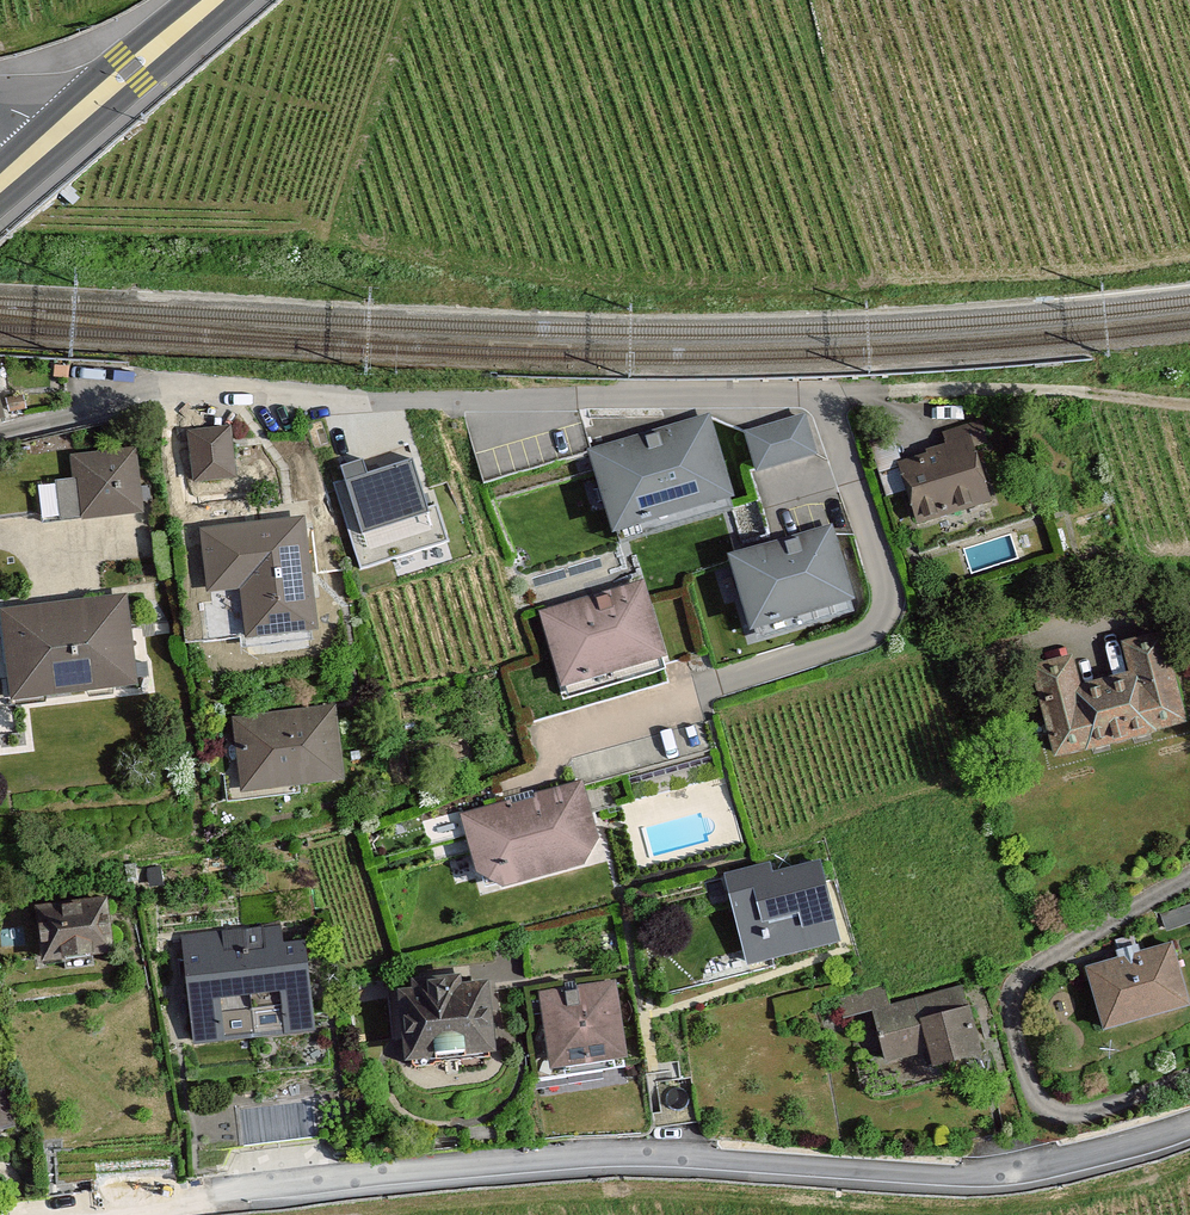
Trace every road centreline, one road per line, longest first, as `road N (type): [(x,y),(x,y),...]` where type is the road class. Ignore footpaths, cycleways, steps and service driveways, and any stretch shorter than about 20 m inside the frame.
road 1 (tertiary): [(1189,1123),(1018,1177),(624,1159),(81,1214)]
road 2 (residential): [(0,434),(175,387),(378,408),(882,392)]
road 3 (secondary): [(73,130),(224,0)]

